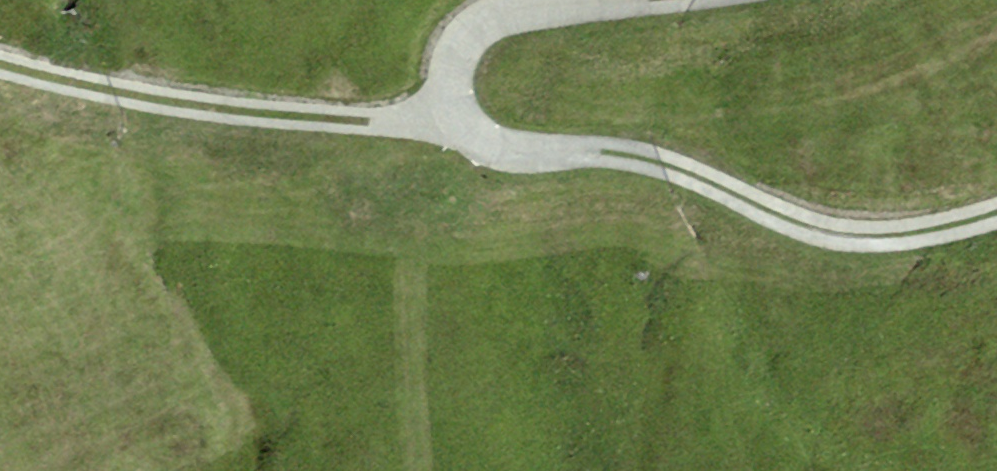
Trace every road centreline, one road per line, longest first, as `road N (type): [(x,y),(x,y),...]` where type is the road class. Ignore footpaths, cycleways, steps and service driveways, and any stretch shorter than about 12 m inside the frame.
road 1 (track): [(532,0),(479,13),(466,83),(479,110),(509,136),(626,153),(885,228),(996,201)]
road 2 (track): [(0,68),(296,118),(479,110)]

